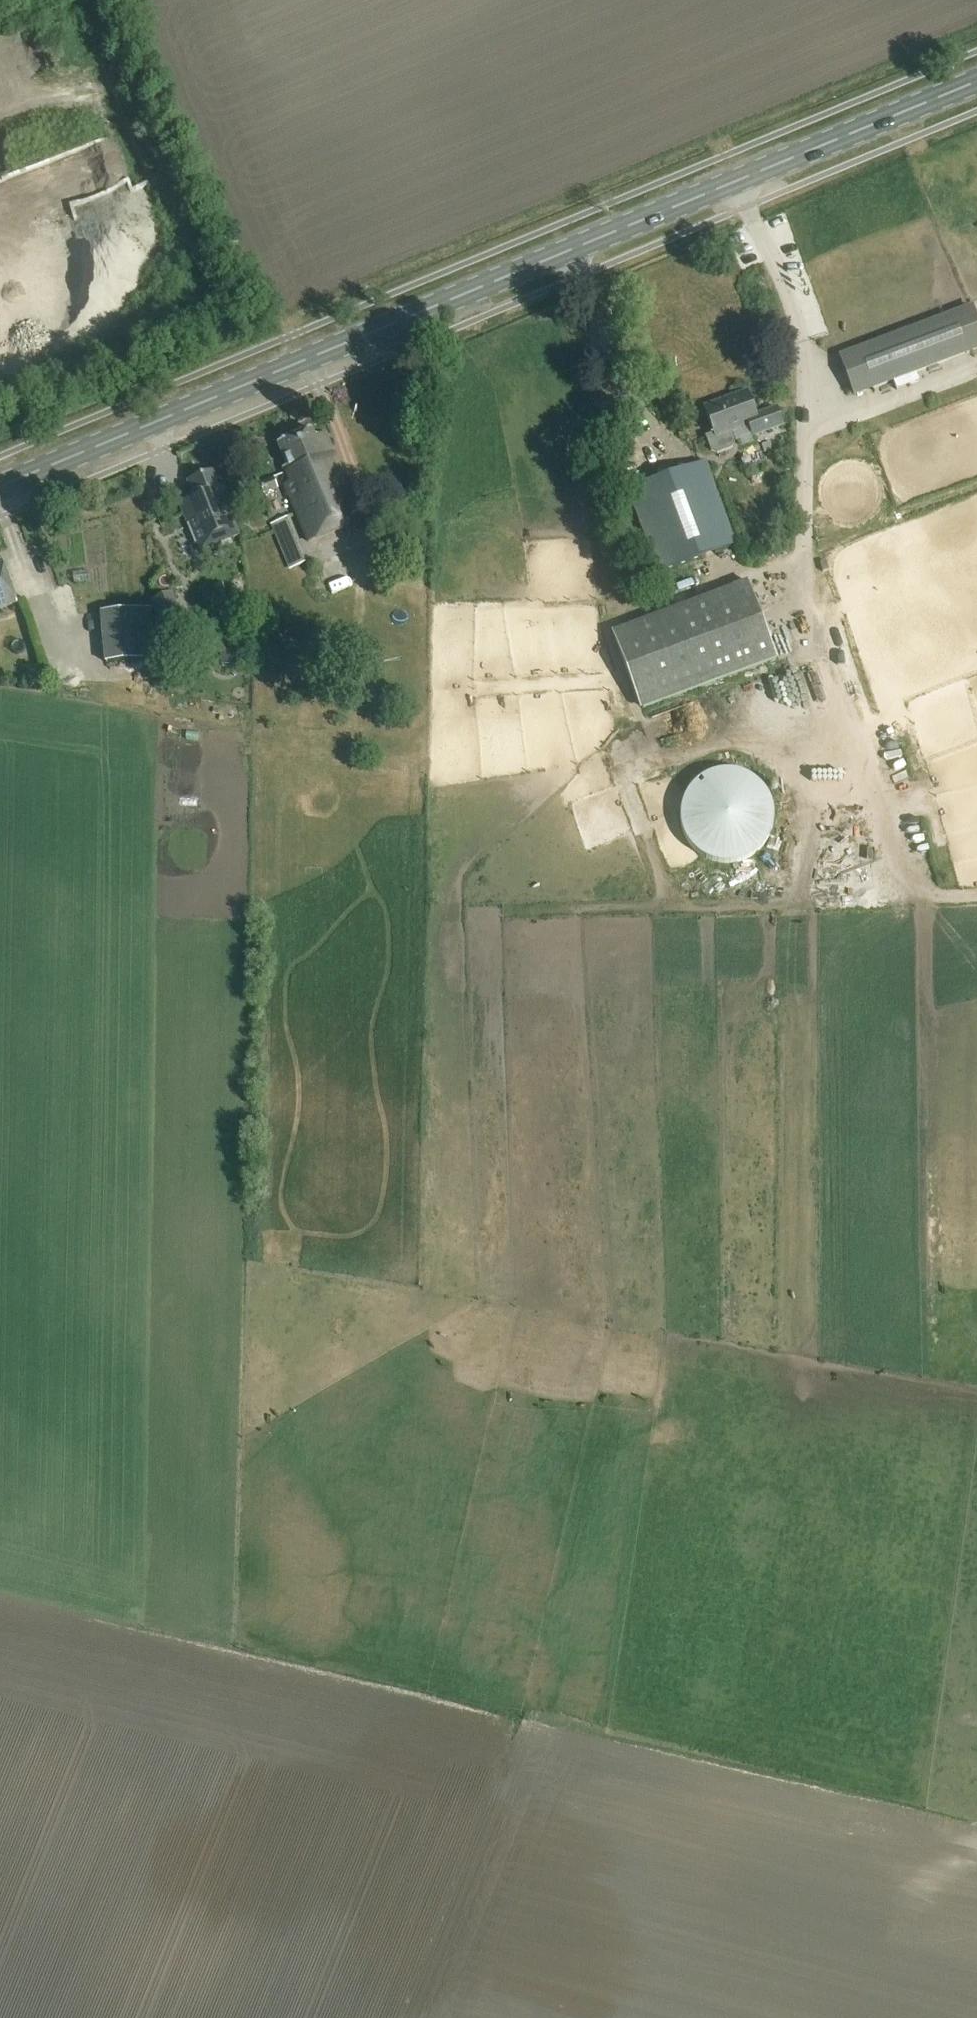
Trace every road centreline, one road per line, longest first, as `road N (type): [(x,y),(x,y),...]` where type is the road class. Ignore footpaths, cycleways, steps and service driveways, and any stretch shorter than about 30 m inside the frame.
road 1 (primary): [(0,489),(976,80)]

